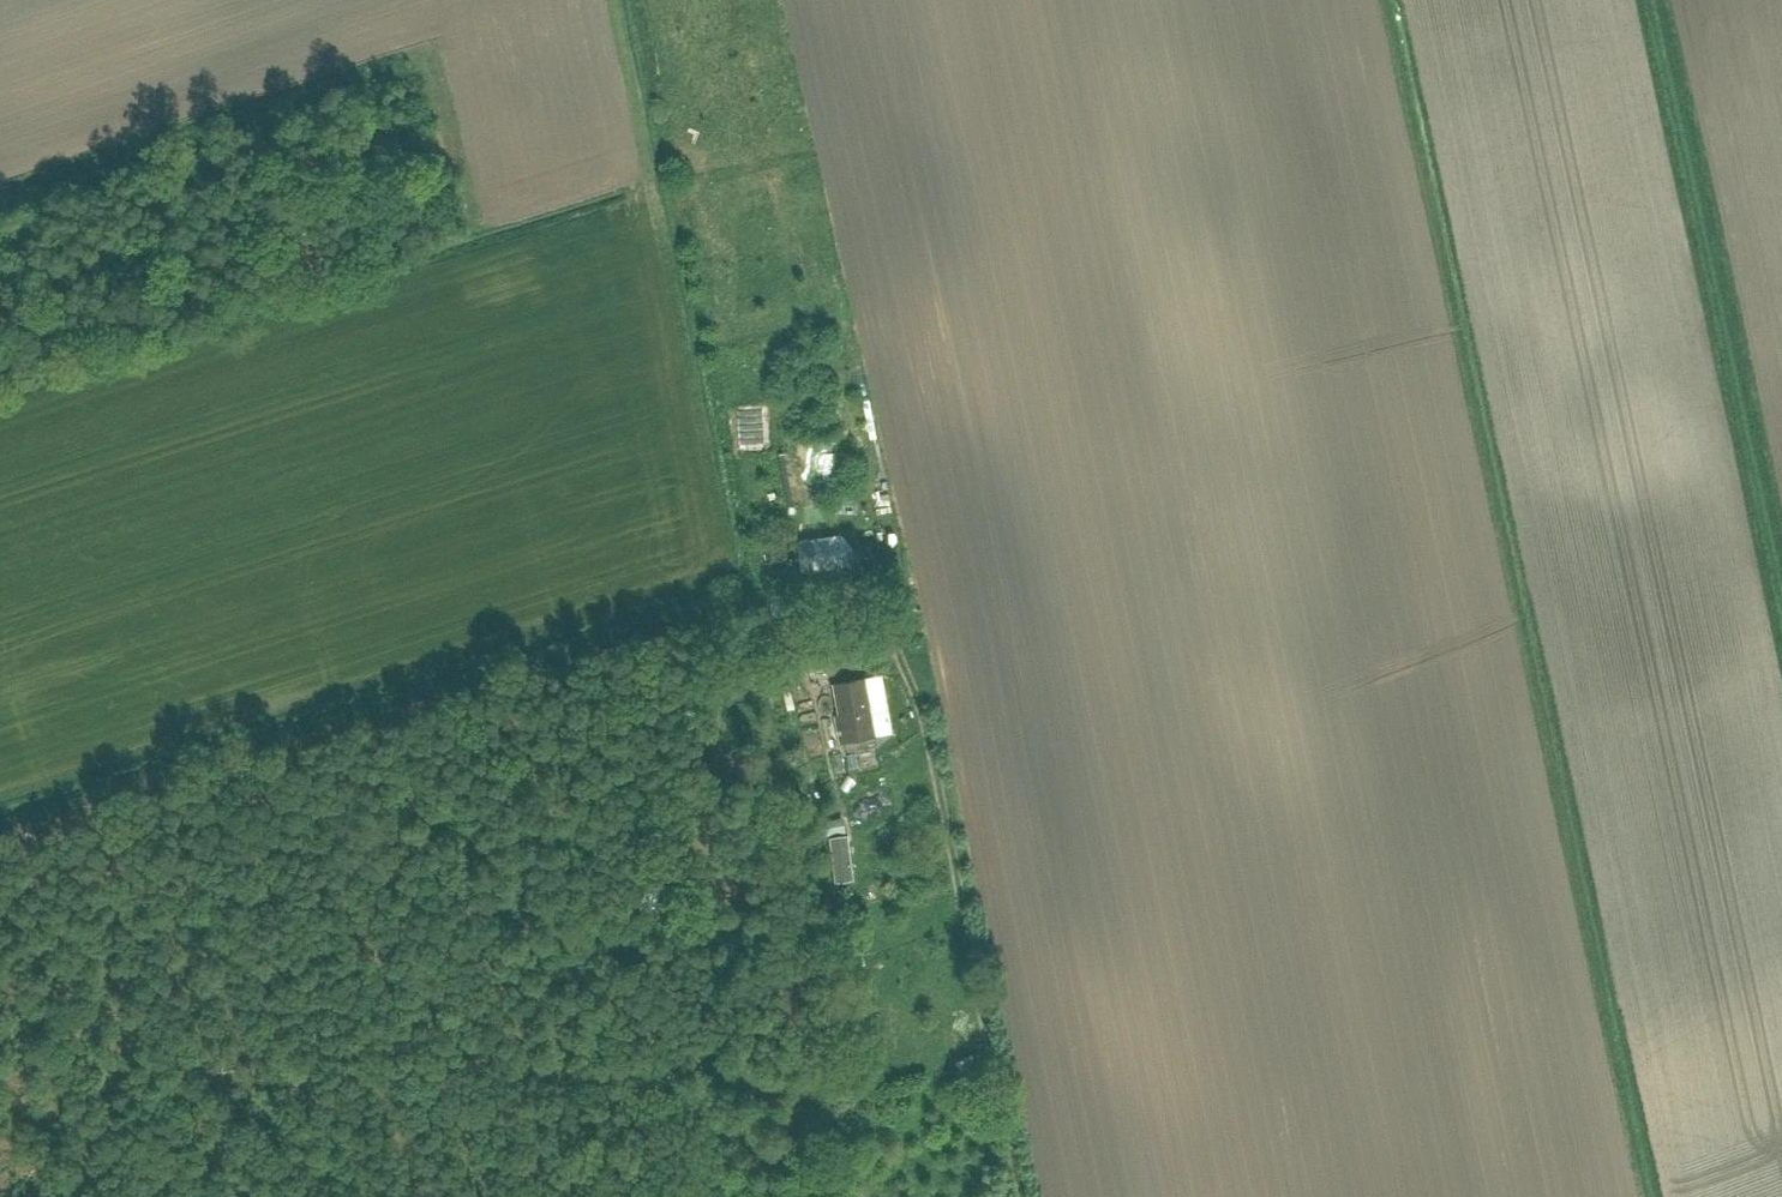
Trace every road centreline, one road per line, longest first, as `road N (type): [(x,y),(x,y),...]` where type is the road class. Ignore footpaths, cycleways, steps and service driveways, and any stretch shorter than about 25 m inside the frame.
road 1 (track): [(1022,1196),(932,747),(890,634)]

